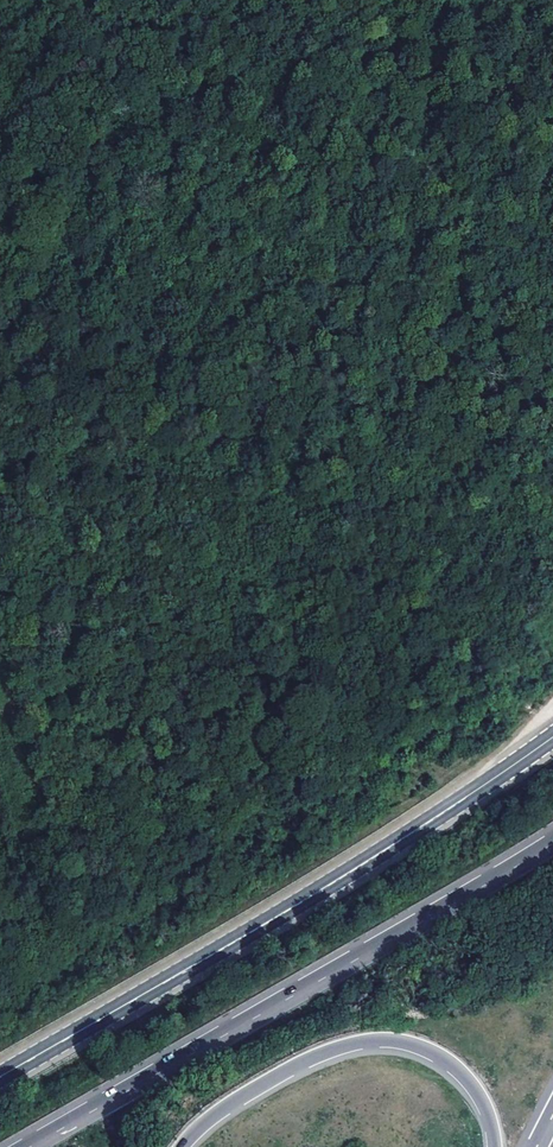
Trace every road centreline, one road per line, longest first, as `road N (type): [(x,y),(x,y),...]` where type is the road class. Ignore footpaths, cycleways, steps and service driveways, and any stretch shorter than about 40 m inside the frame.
road 1 (secondary): [(0,1077),(326,888),(552,737)]
road 2 (motorway): [(552,846),(34,1146)]
road 3 (motorway): [(181,1146),(271,1080),(329,1052),(380,1041),(419,1047),(464,1077),(486,1110),(494,1146)]

